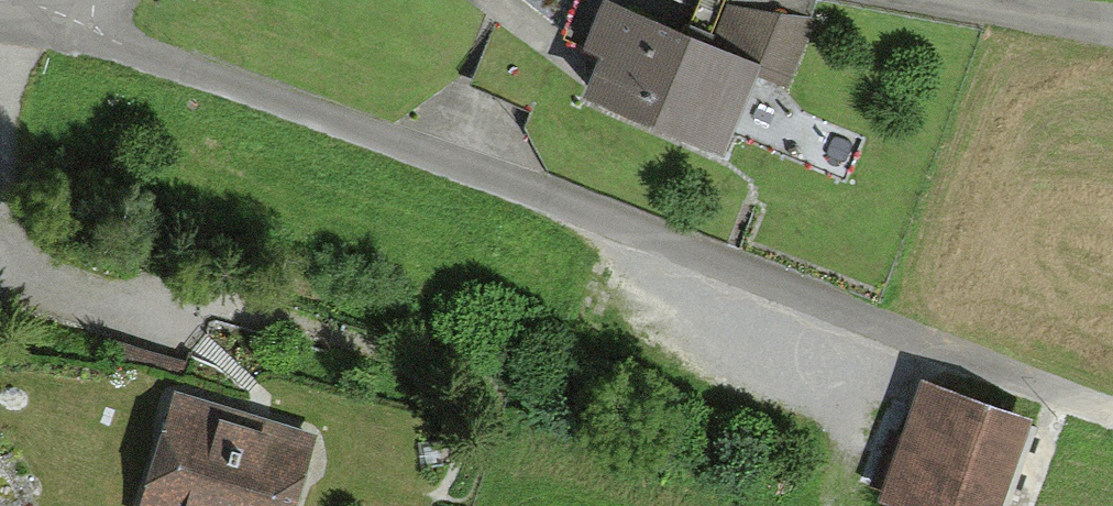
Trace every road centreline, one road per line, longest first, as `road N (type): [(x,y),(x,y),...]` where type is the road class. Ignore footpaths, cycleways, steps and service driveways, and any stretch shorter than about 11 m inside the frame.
road 1 (residential): [(81,0),(102,34),(1085,400)]
road 2 (track): [(901,333),(834,505)]
road 3 (residential): [(968,0),(1112,29)]

